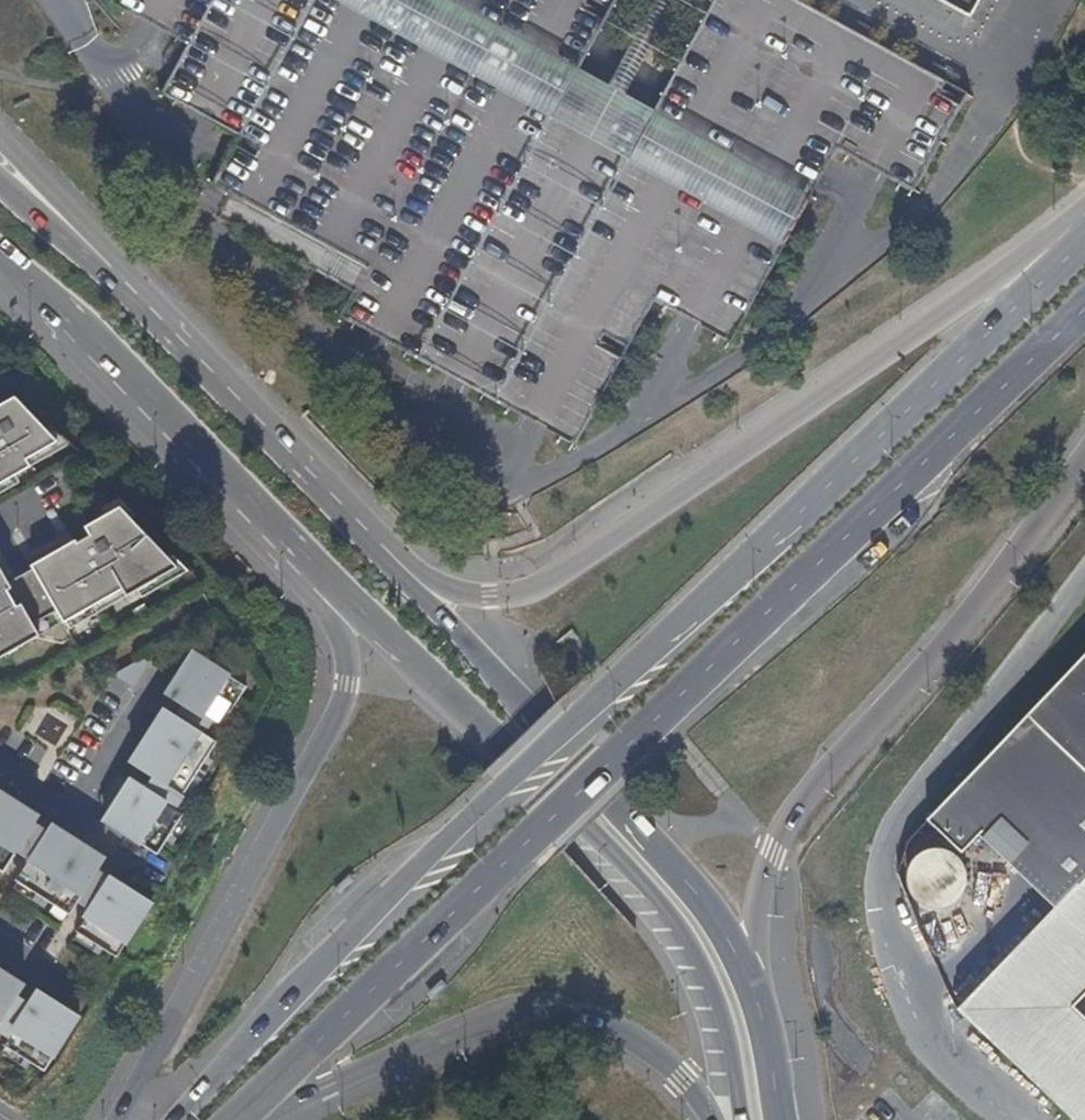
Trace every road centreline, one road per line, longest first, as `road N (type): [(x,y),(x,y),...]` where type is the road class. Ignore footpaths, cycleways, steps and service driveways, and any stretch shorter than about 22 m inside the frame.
road 1 (primary): [(1084,235),(368,914),(173,1119)]
road 2 (primary): [(236,1119),(1084,312)]
road 3 (secondary): [(1084,213),(541,585),(488,597),(414,583)]
road 4 (secondary): [(310,555),(690,939),(721,1007),(739,1119)]
road 5 (primary): [(752,989),(754,902),(813,790),(1039,525),(1084,459)]
road 6 (primary): [(310,555),(342,628),(347,685),(336,723),(129,1119)]
road 7 (secondary): [(414,583),(112,267),(0,172)]
road 8 (secondary): [(752,989),(722,924),(414,583)]
road 9 (secondary): [(244,1119),(506,1016),(577,1018),(628,1037),(685,1083),(711,1119)]
road 10 (secondary): [(0,256),(310,555)]
road 11 (secondary): [(783,1119),(752,989)]

